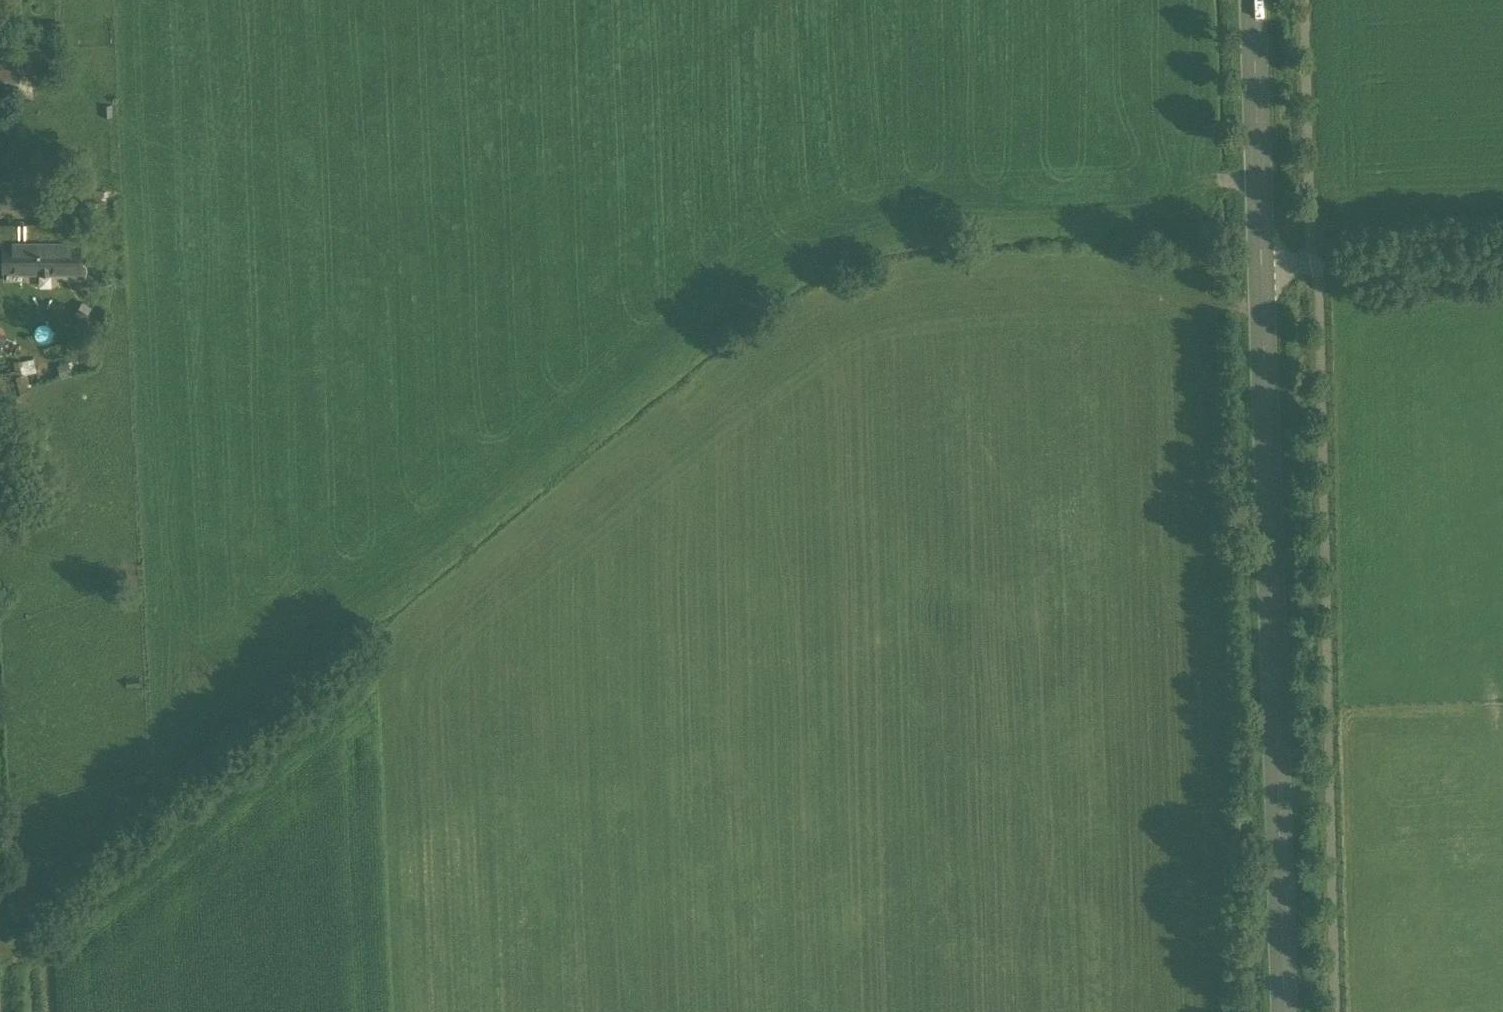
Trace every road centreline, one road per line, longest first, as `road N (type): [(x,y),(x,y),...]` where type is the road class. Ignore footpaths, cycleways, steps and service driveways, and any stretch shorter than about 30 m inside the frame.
road 1 (secondary): [(1285,1011),(1252,0)]
road 2 (track): [(1502,259),(1261,267)]

